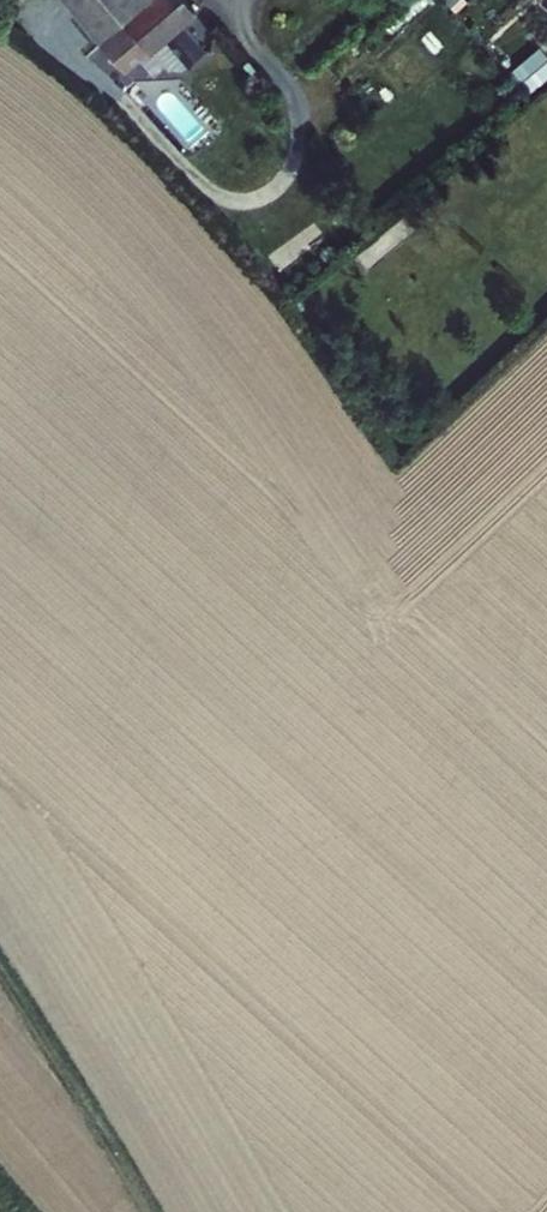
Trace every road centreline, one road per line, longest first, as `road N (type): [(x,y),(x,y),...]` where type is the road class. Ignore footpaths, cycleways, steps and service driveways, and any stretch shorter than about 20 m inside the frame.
road 1 (track): [(148,1211),(0,971)]

